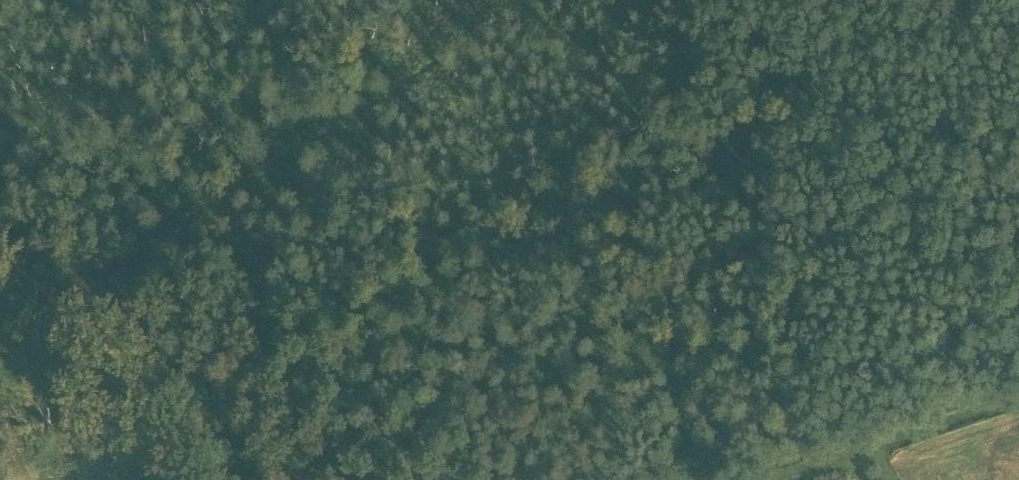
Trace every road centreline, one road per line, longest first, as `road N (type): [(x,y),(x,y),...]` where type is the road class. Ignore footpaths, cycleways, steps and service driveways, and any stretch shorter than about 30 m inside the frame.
road 1 (track): [(0,461),(156,404)]

